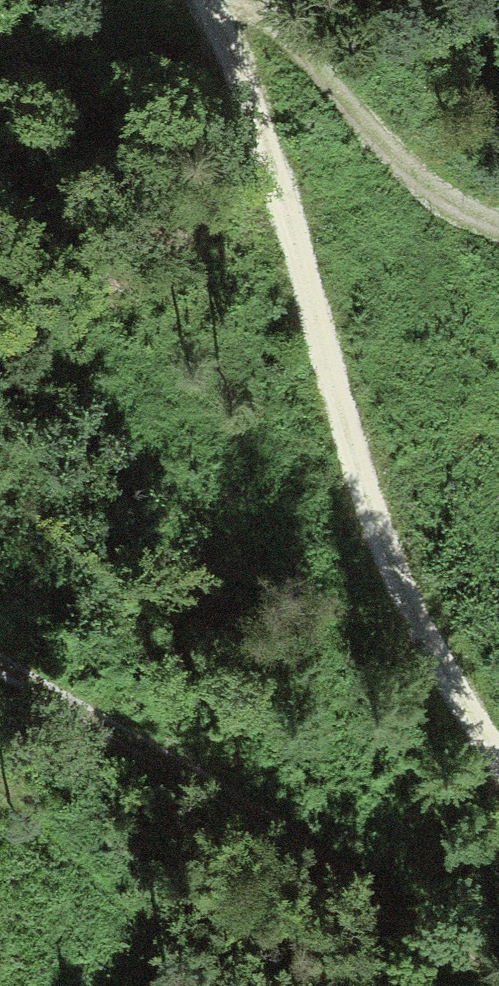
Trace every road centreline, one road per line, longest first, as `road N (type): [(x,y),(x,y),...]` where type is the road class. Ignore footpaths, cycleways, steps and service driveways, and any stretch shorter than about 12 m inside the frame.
road 1 (track): [(221,0),(296,226),(378,516),(448,672),(498,756)]
road 2 (track): [(0,656),(498,968)]
road 3 (track): [(239,0),(306,59),(405,170),(498,219)]

